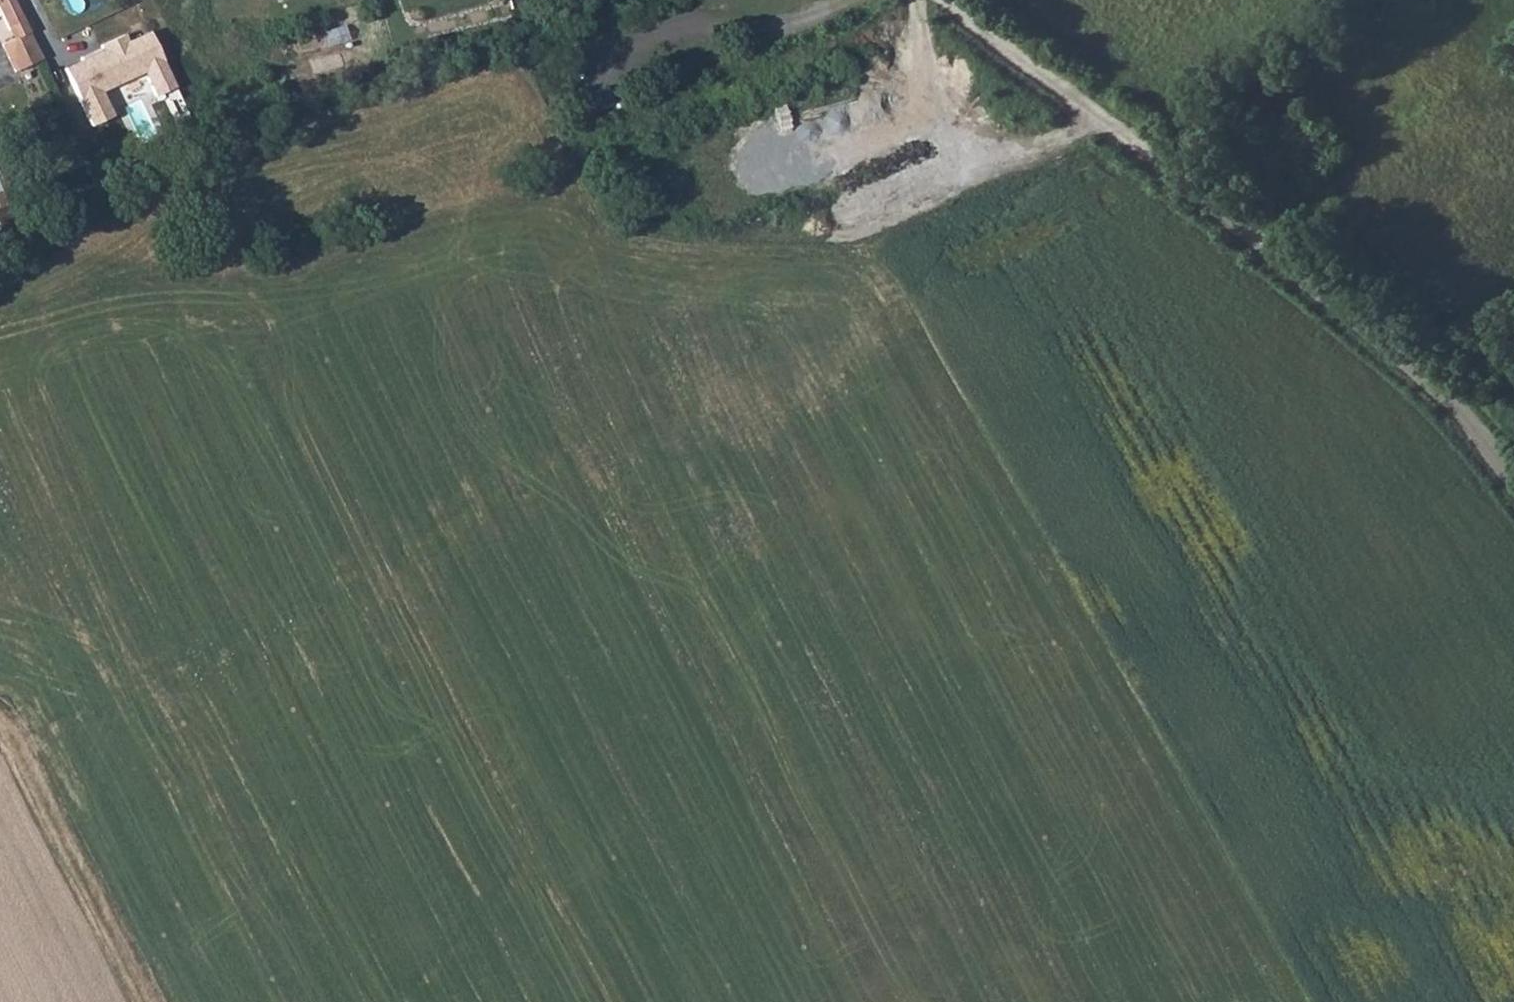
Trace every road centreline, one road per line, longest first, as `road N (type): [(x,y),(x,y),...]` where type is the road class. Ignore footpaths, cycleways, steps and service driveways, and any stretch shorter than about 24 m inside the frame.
road 1 (track): [(948,0),(1198,191),(1421,375),(1513,487)]
road 2 (track): [(0,717),(12,716),(156,996)]

